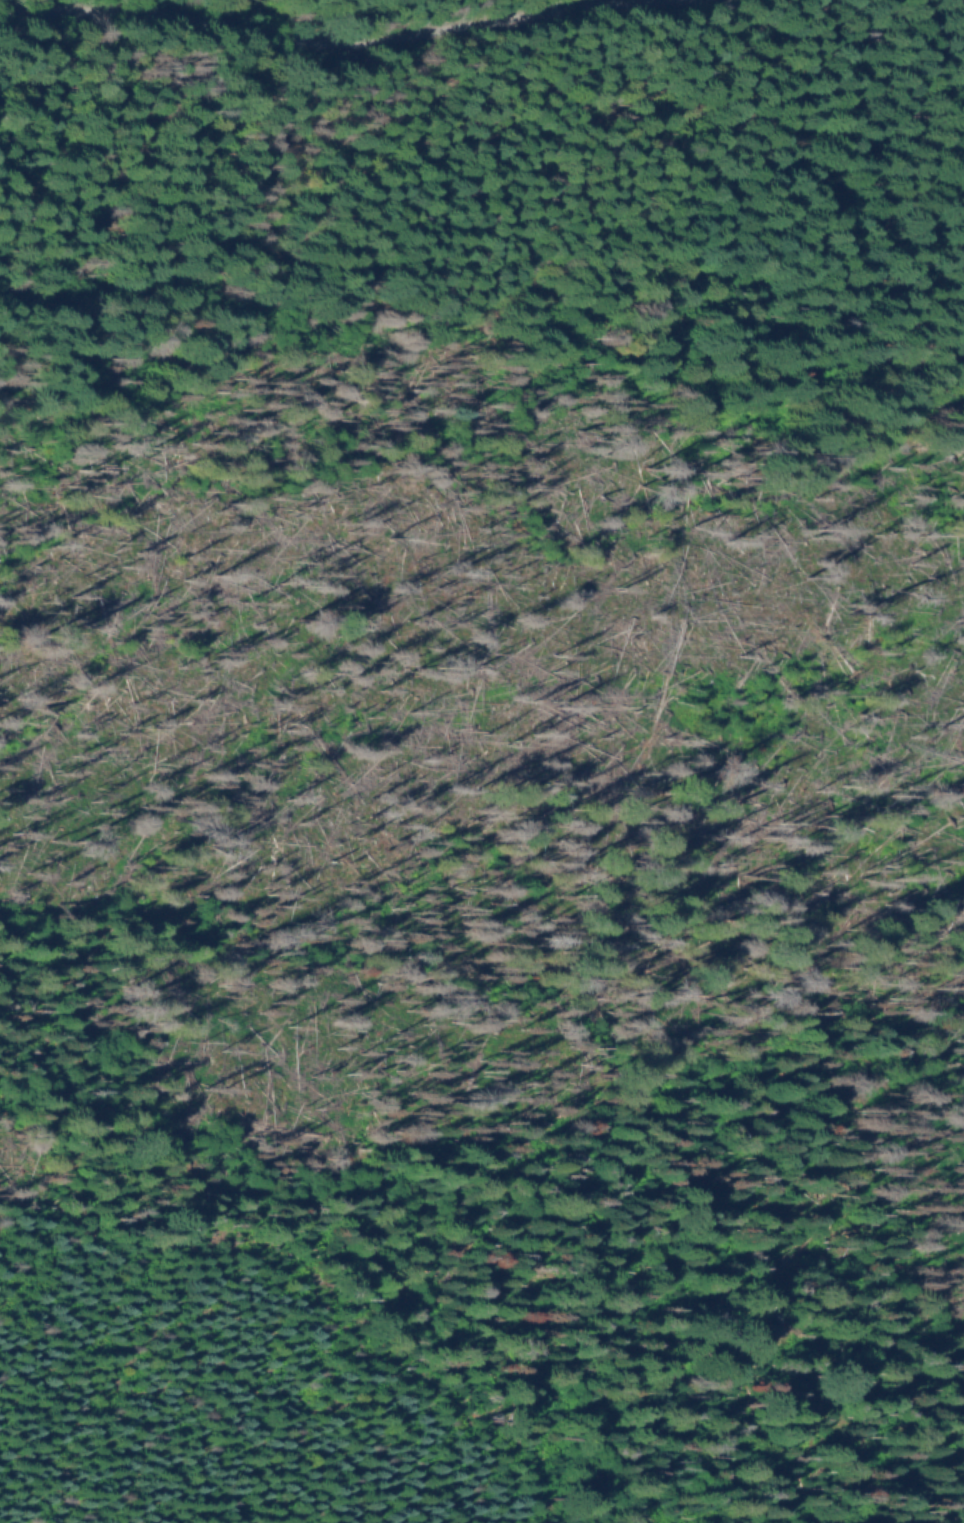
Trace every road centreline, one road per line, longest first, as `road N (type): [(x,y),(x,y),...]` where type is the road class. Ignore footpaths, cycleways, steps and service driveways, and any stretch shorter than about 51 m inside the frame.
road 1 (residential): [(0,20),(176,16),(361,46),(669,0)]

